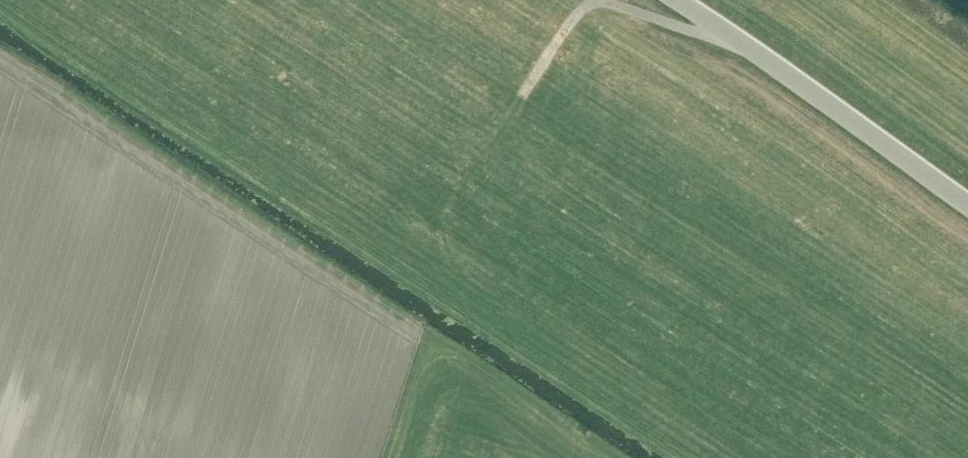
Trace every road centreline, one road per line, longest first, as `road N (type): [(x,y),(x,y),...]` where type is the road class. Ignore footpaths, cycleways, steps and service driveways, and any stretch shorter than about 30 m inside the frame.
road 1 (unclassified): [(967,214),(669,0)]

